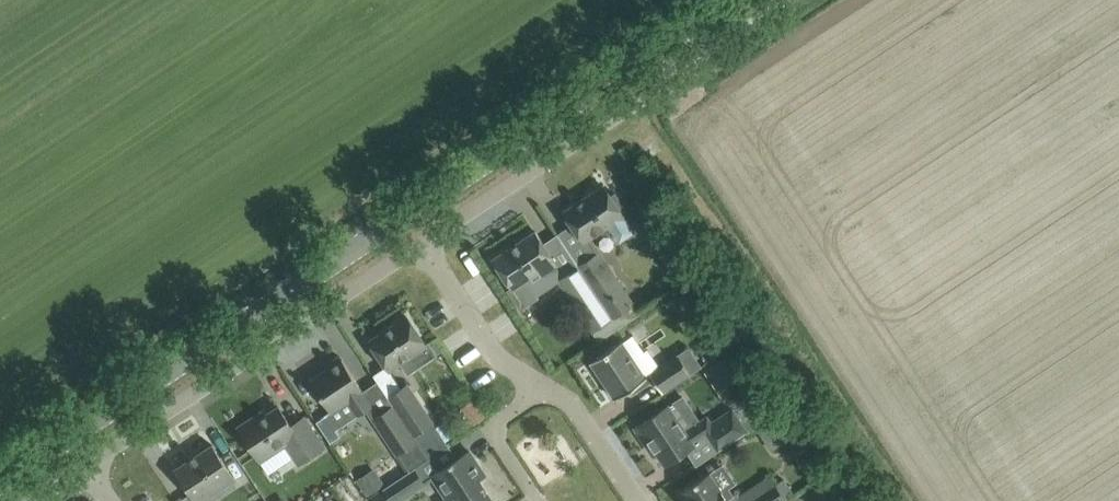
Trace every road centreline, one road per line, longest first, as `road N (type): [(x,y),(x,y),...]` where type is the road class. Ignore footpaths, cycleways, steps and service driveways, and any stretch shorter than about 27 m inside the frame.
road 1 (tertiary): [(0,477),(657,45)]
road 2 (residential): [(89,467),(430,246)]
road 3 (residential): [(430,246),(679,74),(657,45)]
road 4 (residential): [(549,394),(503,365),(430,246)]
road 5 (residential): [(539,500),(495,430),(549,394)]
road 6 (residential): [(636,500),(570,403),(549,394)]

